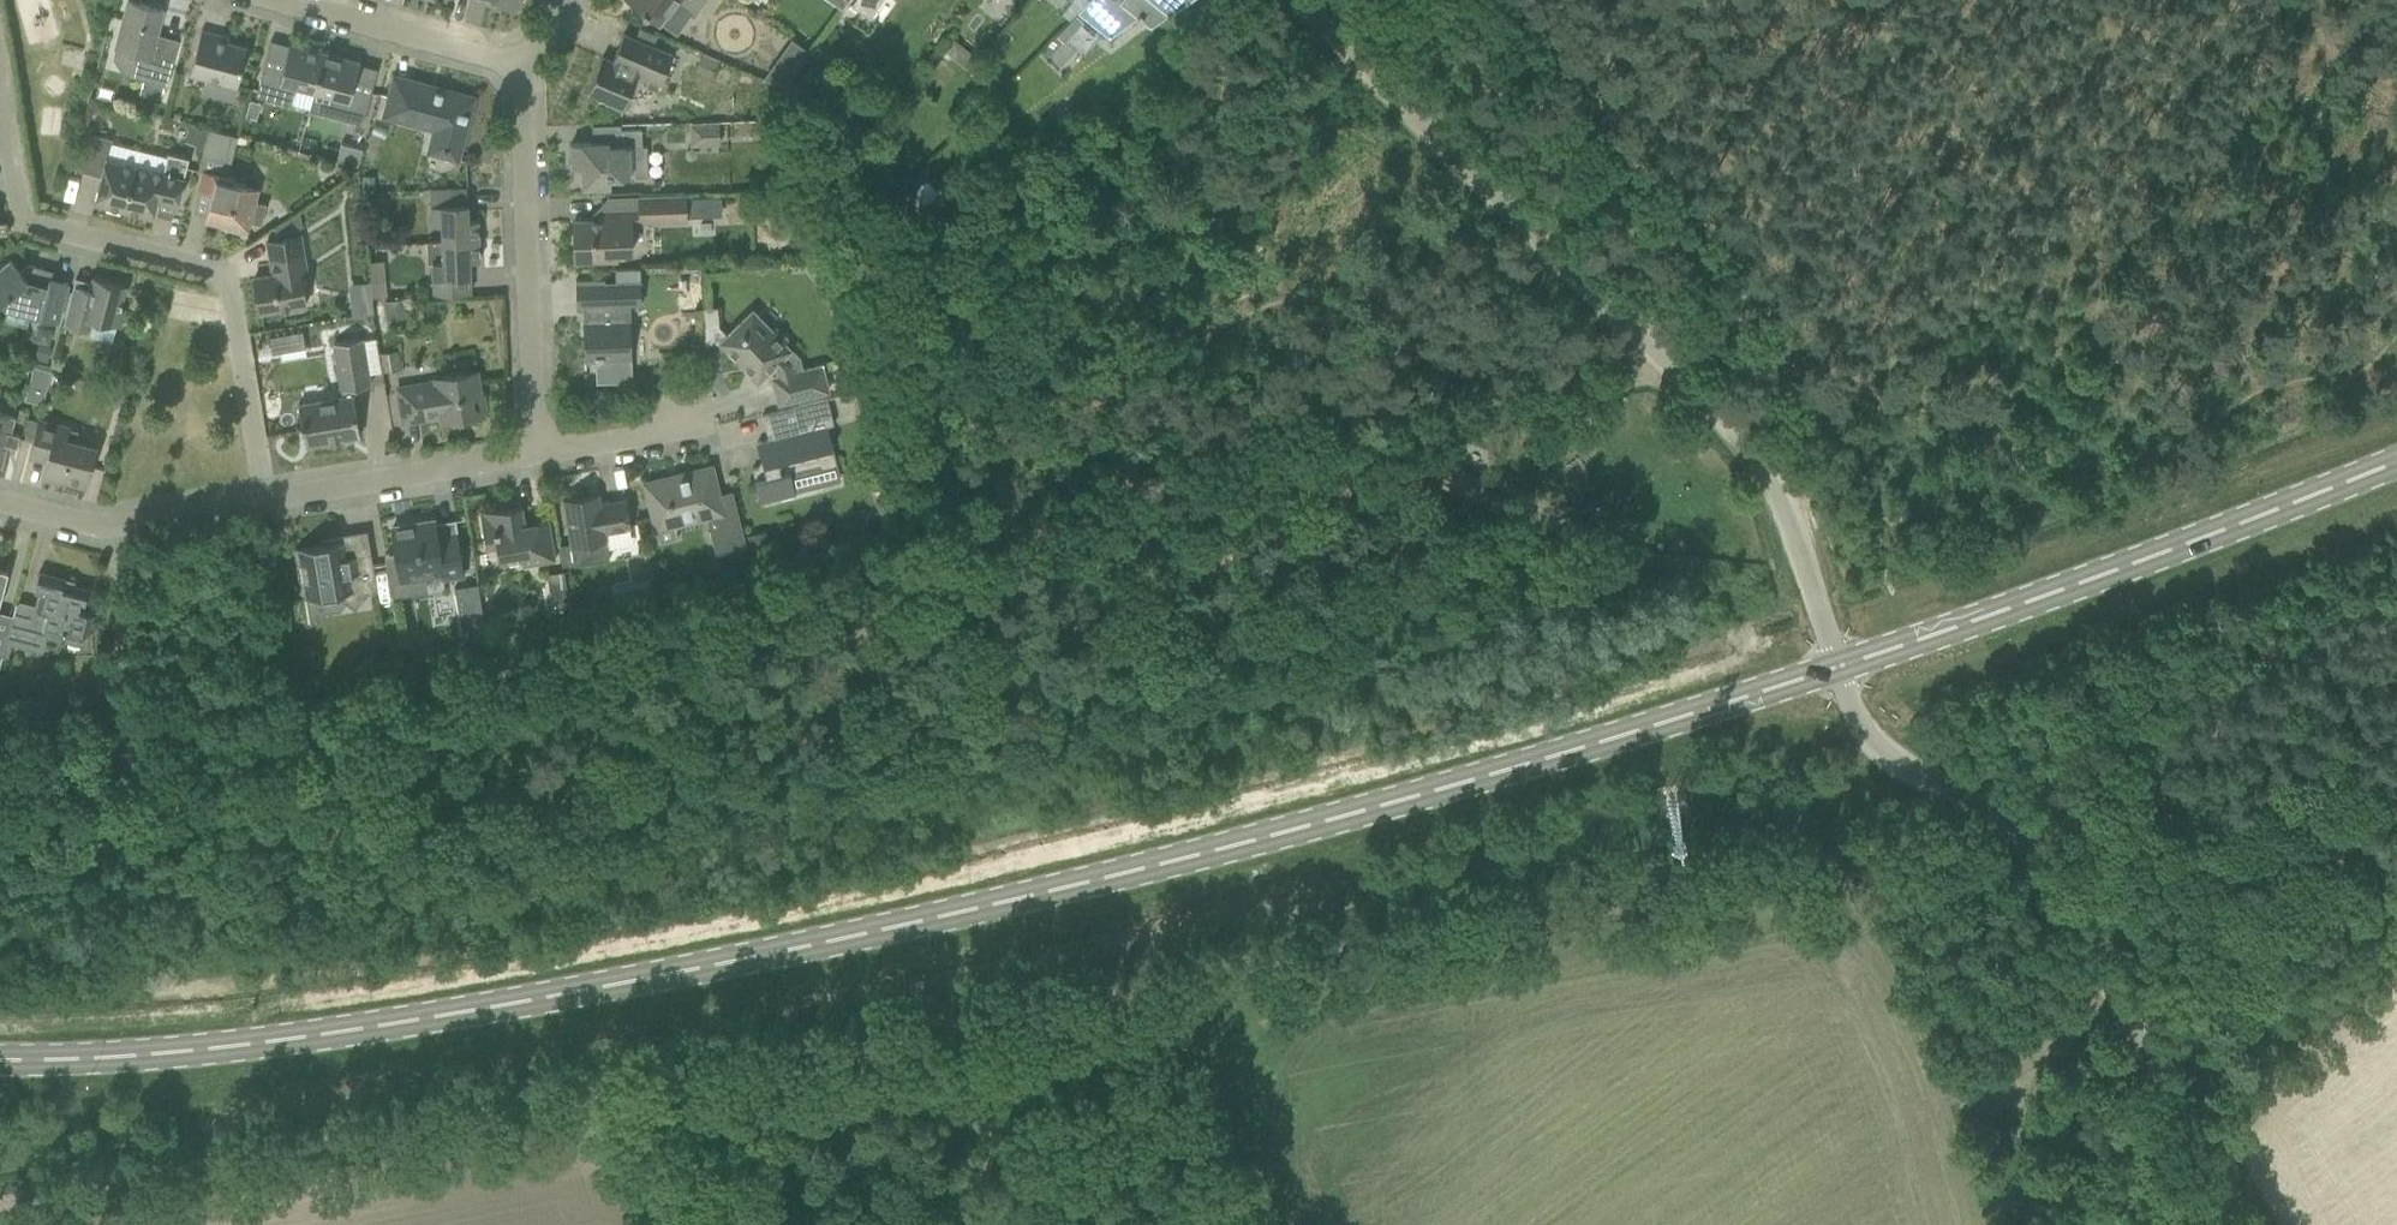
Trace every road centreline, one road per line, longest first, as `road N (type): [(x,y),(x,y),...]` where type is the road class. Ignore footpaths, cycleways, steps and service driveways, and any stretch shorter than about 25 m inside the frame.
road 1 (secondary): [(0,1059),(205,1050),(400,1024),(921,921),(1294,830),(1838,667)]
road 2 (track): [(130,772),(432,712),(1579,399),(1668,369),(1723,327)]
road 3 (track): [(629,1088),(1991,832)]
road 4 (unclassified): [(1838,667),(1776,496),(1746,443),(1288,0)]
road 5 (unclassified): [(2233,1224),(2052,901),(2008,846),(1882,762),(1838,667)]
road 6 (track): [(629,1088),(0,1209)]
road 7 (residential): [(268,509),(241,301),(230,280),(214,269),(36,238),(20,217),(0,81)]
road 8 (secondary): [(1838,667),(2396,462)]
road 9 (track): [(1775,409),(1506,0)]
road 10 (residential): [(536,471),(524,65)]
road 11 (residential): [(268,509),(536,471)]
road 12 (residential): [(265,0),(524,65)]
road 13 (residential): [(536,471),(749,437)]
road 14 (residential): [(118,536),(268,509)]
road 15 (residential): [(118,536),(0,508)]

